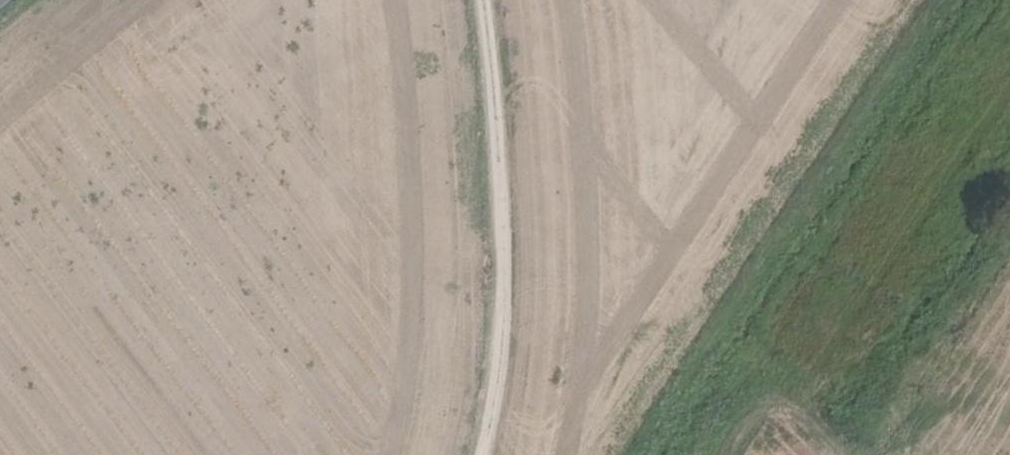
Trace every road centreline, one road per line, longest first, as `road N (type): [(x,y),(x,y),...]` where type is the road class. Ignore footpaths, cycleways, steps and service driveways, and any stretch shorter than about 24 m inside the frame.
road 1 (track): [(481,0),(499,147),(502,296),(497,384),(480,454)]
road 2 (track): [(1009,237),(862,454)]
road 3 (track): [(858,454),(791,405),(767,402),(729,454)]

